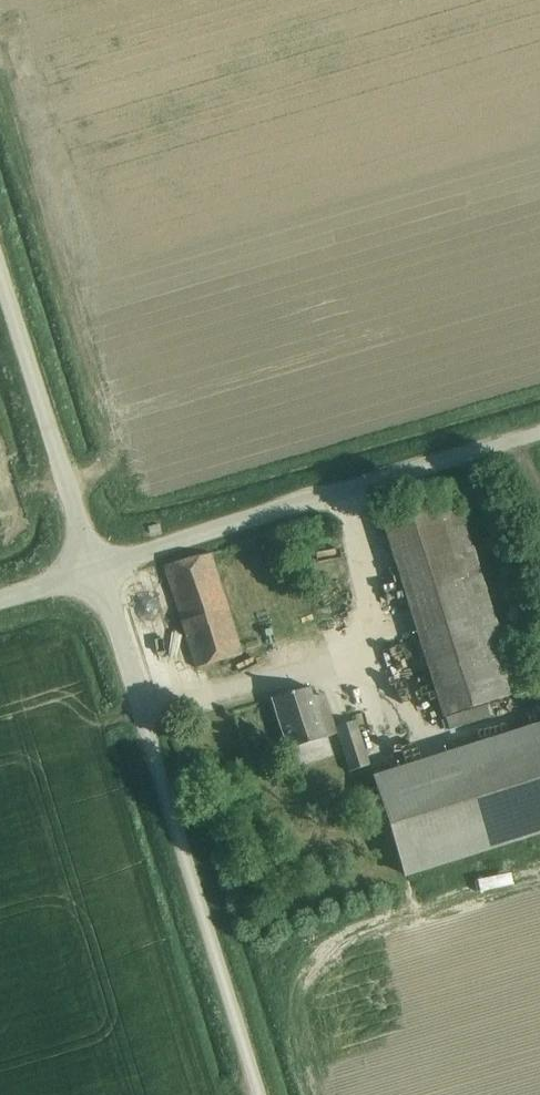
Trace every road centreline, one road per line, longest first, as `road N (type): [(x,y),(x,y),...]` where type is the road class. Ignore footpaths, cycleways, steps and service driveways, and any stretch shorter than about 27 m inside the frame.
road 1 (unclassified): [(258,1094),(90,563)]
road 2 (unclassified): [(90,563),(539,432)]
road 3 (unclassified): [(90,563),(0,287)]

